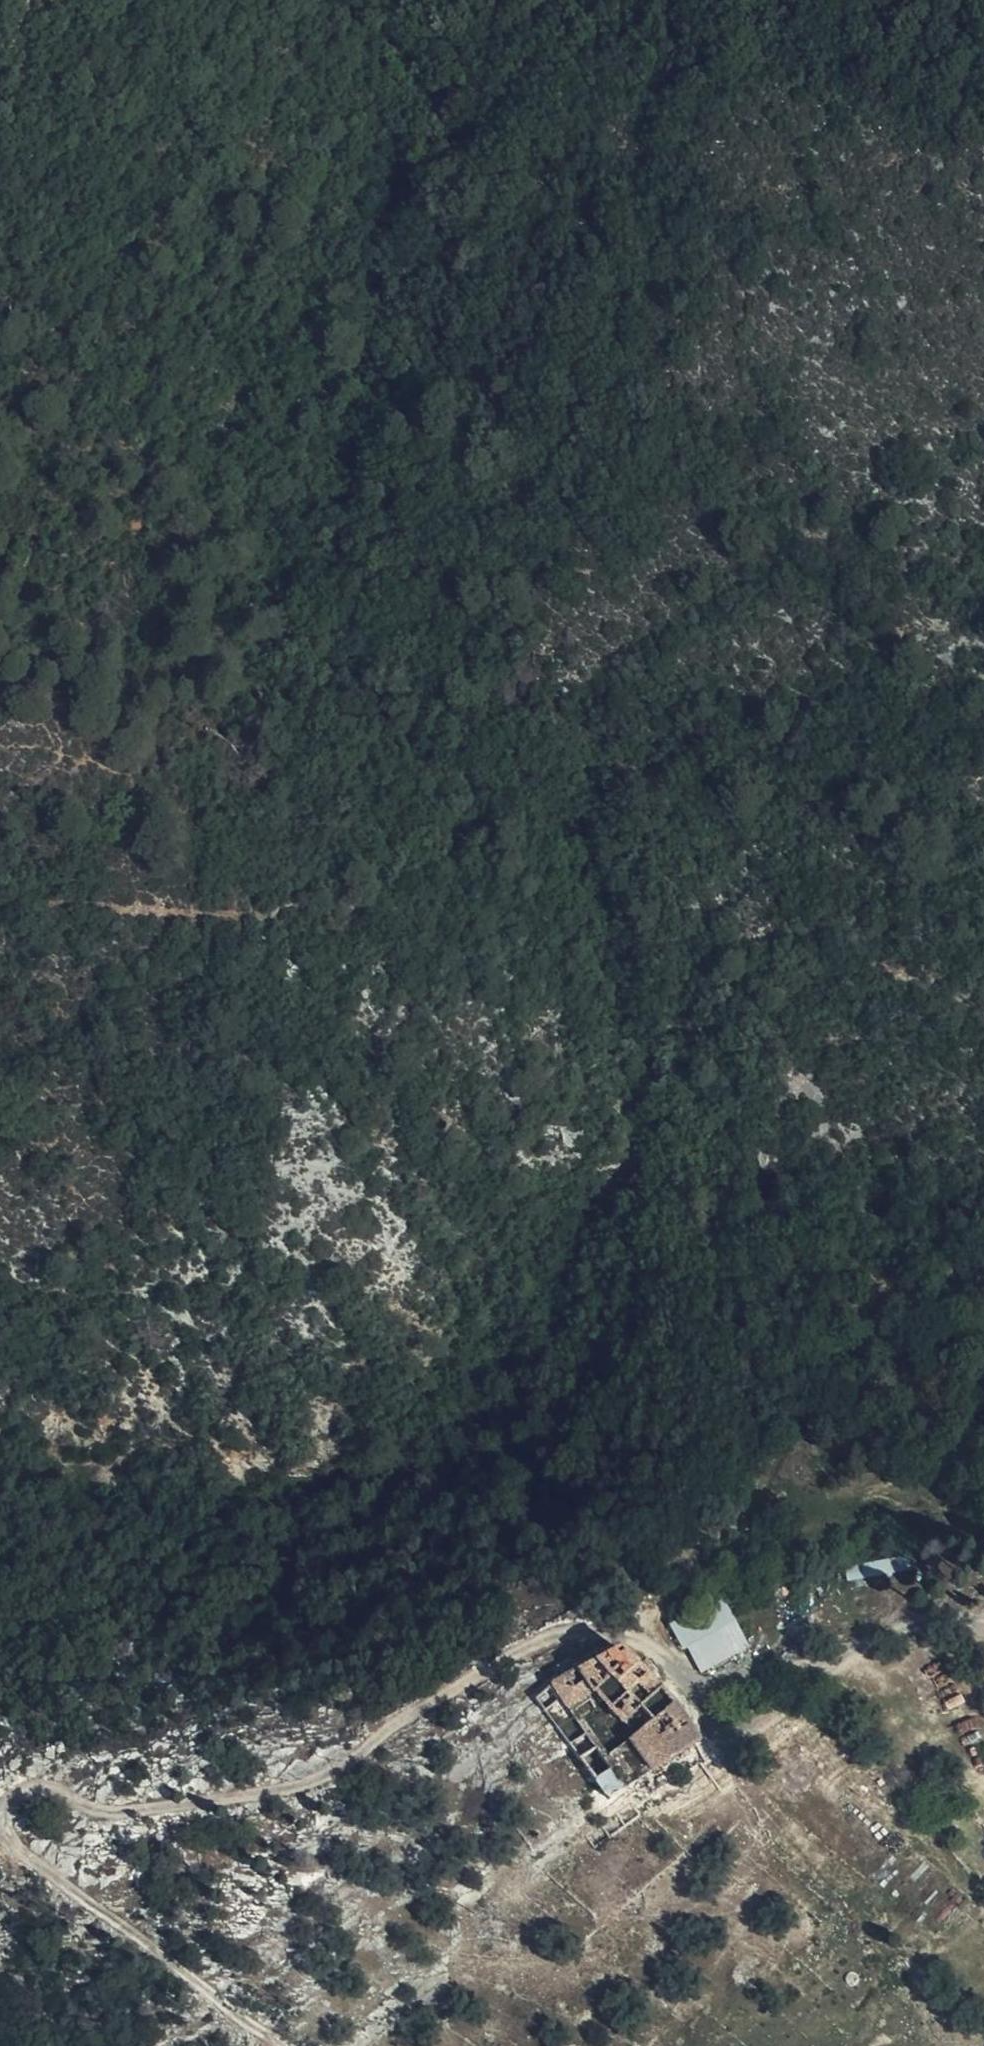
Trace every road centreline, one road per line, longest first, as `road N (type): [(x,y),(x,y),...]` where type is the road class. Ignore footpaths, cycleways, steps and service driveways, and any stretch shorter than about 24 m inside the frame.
road 1 (track): [(290,2045),(216,2005),(54,1878),(18,1829),(17,1808),(29,1784),(53,1781),(133,1810),(296,1791),(350,1767),(503,1658),(550,1640),(636,1638),(672,1655),(690,1675),(841,1650),(924,1619),(963,1614),(983,1624)]

